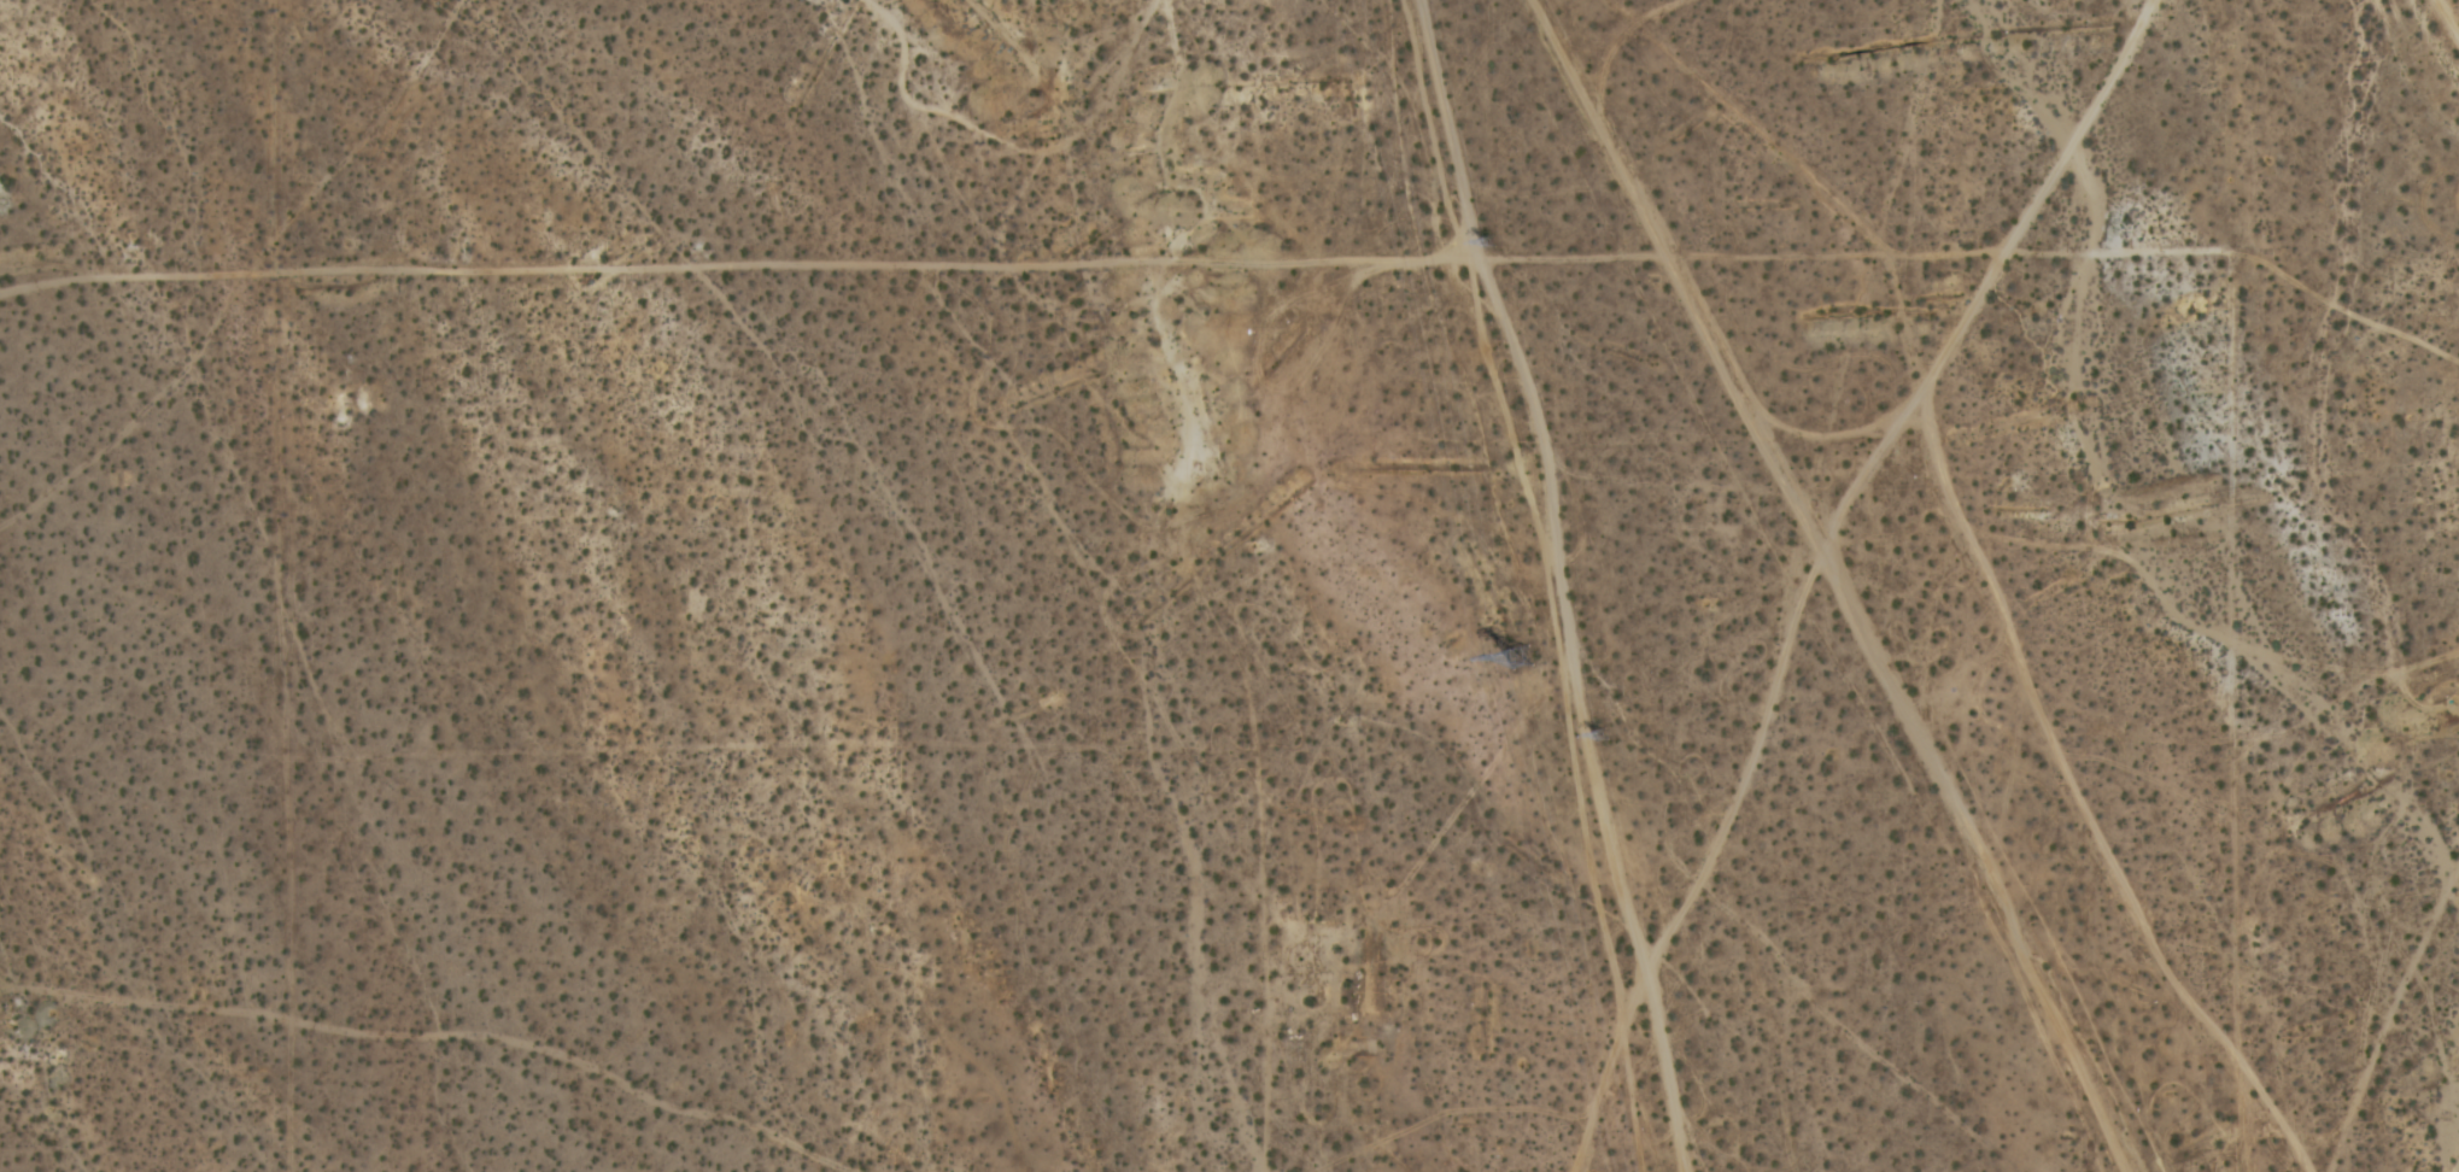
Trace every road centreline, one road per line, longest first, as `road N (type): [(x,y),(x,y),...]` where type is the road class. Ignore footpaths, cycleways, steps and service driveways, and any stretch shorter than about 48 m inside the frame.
road 1 (track): [(2150,0),(1960,332),(1845,496),(1792,604),(1757,749),(1717,848),(1680,922),(1662,947),(1638,954)]

